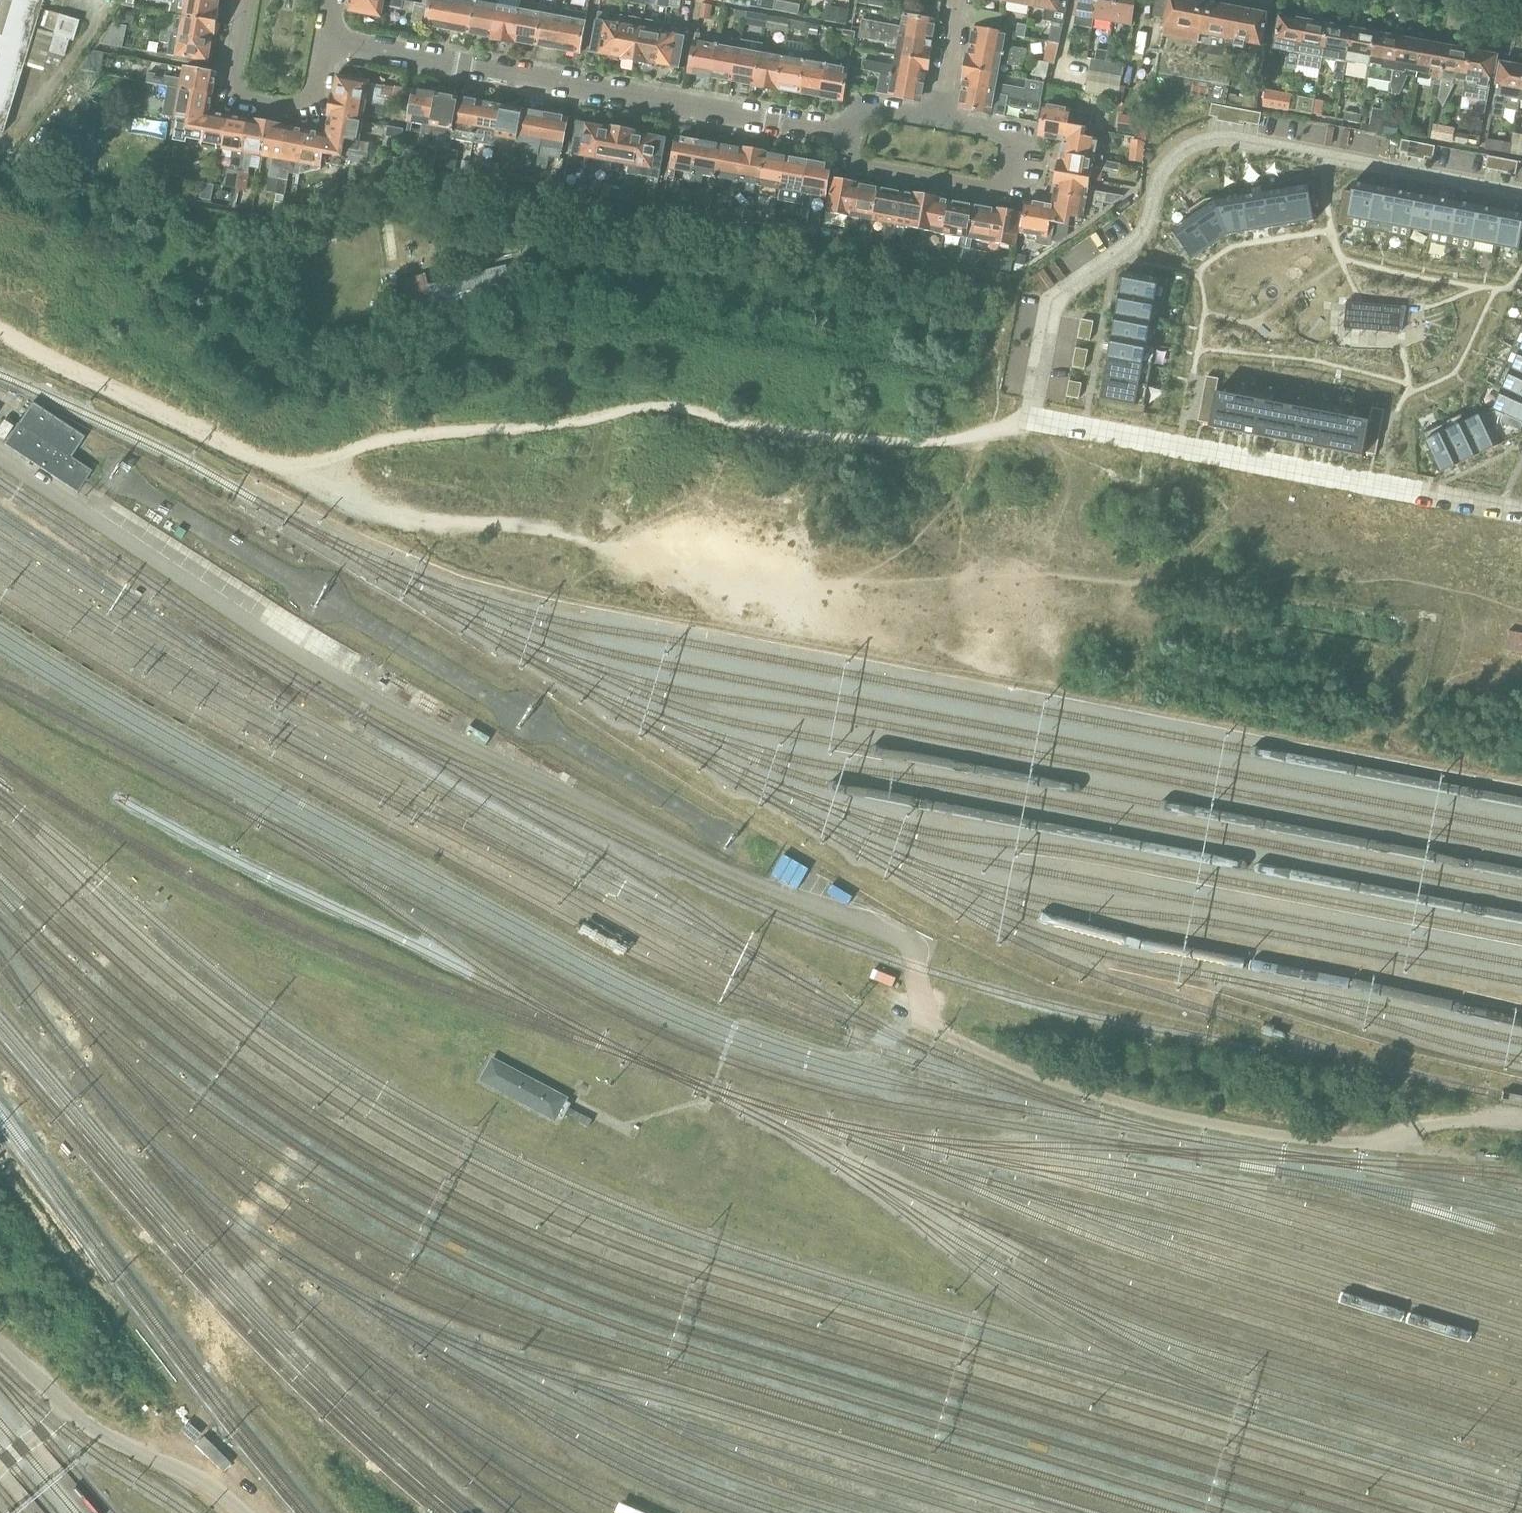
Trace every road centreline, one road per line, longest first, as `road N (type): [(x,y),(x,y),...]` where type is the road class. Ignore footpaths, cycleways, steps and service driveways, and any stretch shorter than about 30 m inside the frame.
road 1 (track): [(287,461),(417,435),(671,406),(811,435),(911,443),(978,438),(1032,417)]
road 2 (residential): [(1521,195),(1212,138),(1193,142),(1160,175),(1145,234),(1073,285),(1054,308),(1032,417)]
road 3 (residential): [(853,135),(328,38)]
road 4 (residential): [(1032,417),(1521,507)]
road 5 (track): [(0,331),(257,458),(287,461)]
road 6 (track): [(287,461),(366,504),(423,520),(541,529),(588,543)]
road 7 (residential): [(853,135),(851,155),(864,168),(1003,190),(1011,137),(940,120)]
road 8 (residential): [(249,0),(234,75),(253,103),(291,110),(311,102),(328,38)]
road 9 (track): [(343,1512),(235,1385)]
road 10 (residential): [(940,120),(961,0)]

